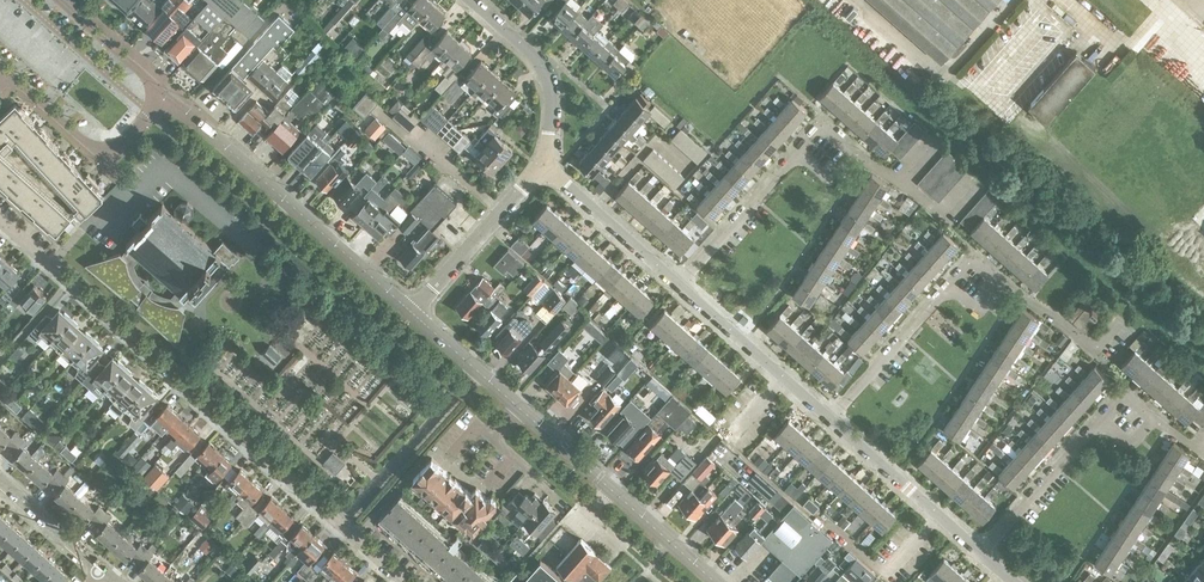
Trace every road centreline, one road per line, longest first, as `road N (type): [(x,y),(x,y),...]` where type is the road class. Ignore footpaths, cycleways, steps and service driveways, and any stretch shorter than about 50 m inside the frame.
road 1 (residential): [(410,581),(0,219)]
road 2 (residential): [(716,581),(412,310)]
road 3 (residential): [(412,310),(163,96)]
road 4 (residential): [(7,72),(102,149),(121,143),(163,96)]
road 5 (residential): [(412,310),(544,165)]
road 6 (residential): [(544,165),(544,73),(474,0)]
road 7 (residential): [(679,284),(544,165)]
road 8 (residential): [(981,552),(1100,421)]
road 9 (residential): [(830,419),(948,288)]
road 10 (residential): [(679,284),(796,153)]
road 11 (residential): [(938,516),(830,419)]
road 12 (residential): [(785,376),(679,284)]
road 13 (residential): [(102,571),(0,482)]
road 14 (residential): [(163,96),(67,7)]

